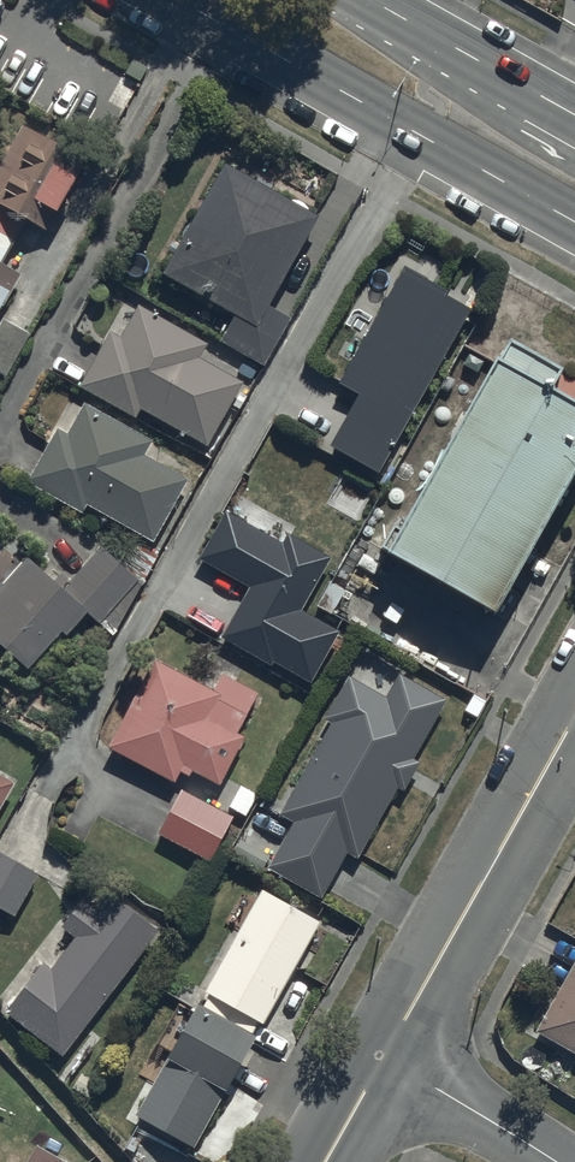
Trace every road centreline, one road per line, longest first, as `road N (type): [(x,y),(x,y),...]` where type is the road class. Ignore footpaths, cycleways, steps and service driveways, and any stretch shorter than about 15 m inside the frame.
road 1 (secondary): [(574,222),(181,0)]
road 2 (tertiary): [(574,721),(384,1058)]
road 3 (secondary): [(366,0),(574,118)]
road 4 (residential): [(384,1058),(553,1161)]

